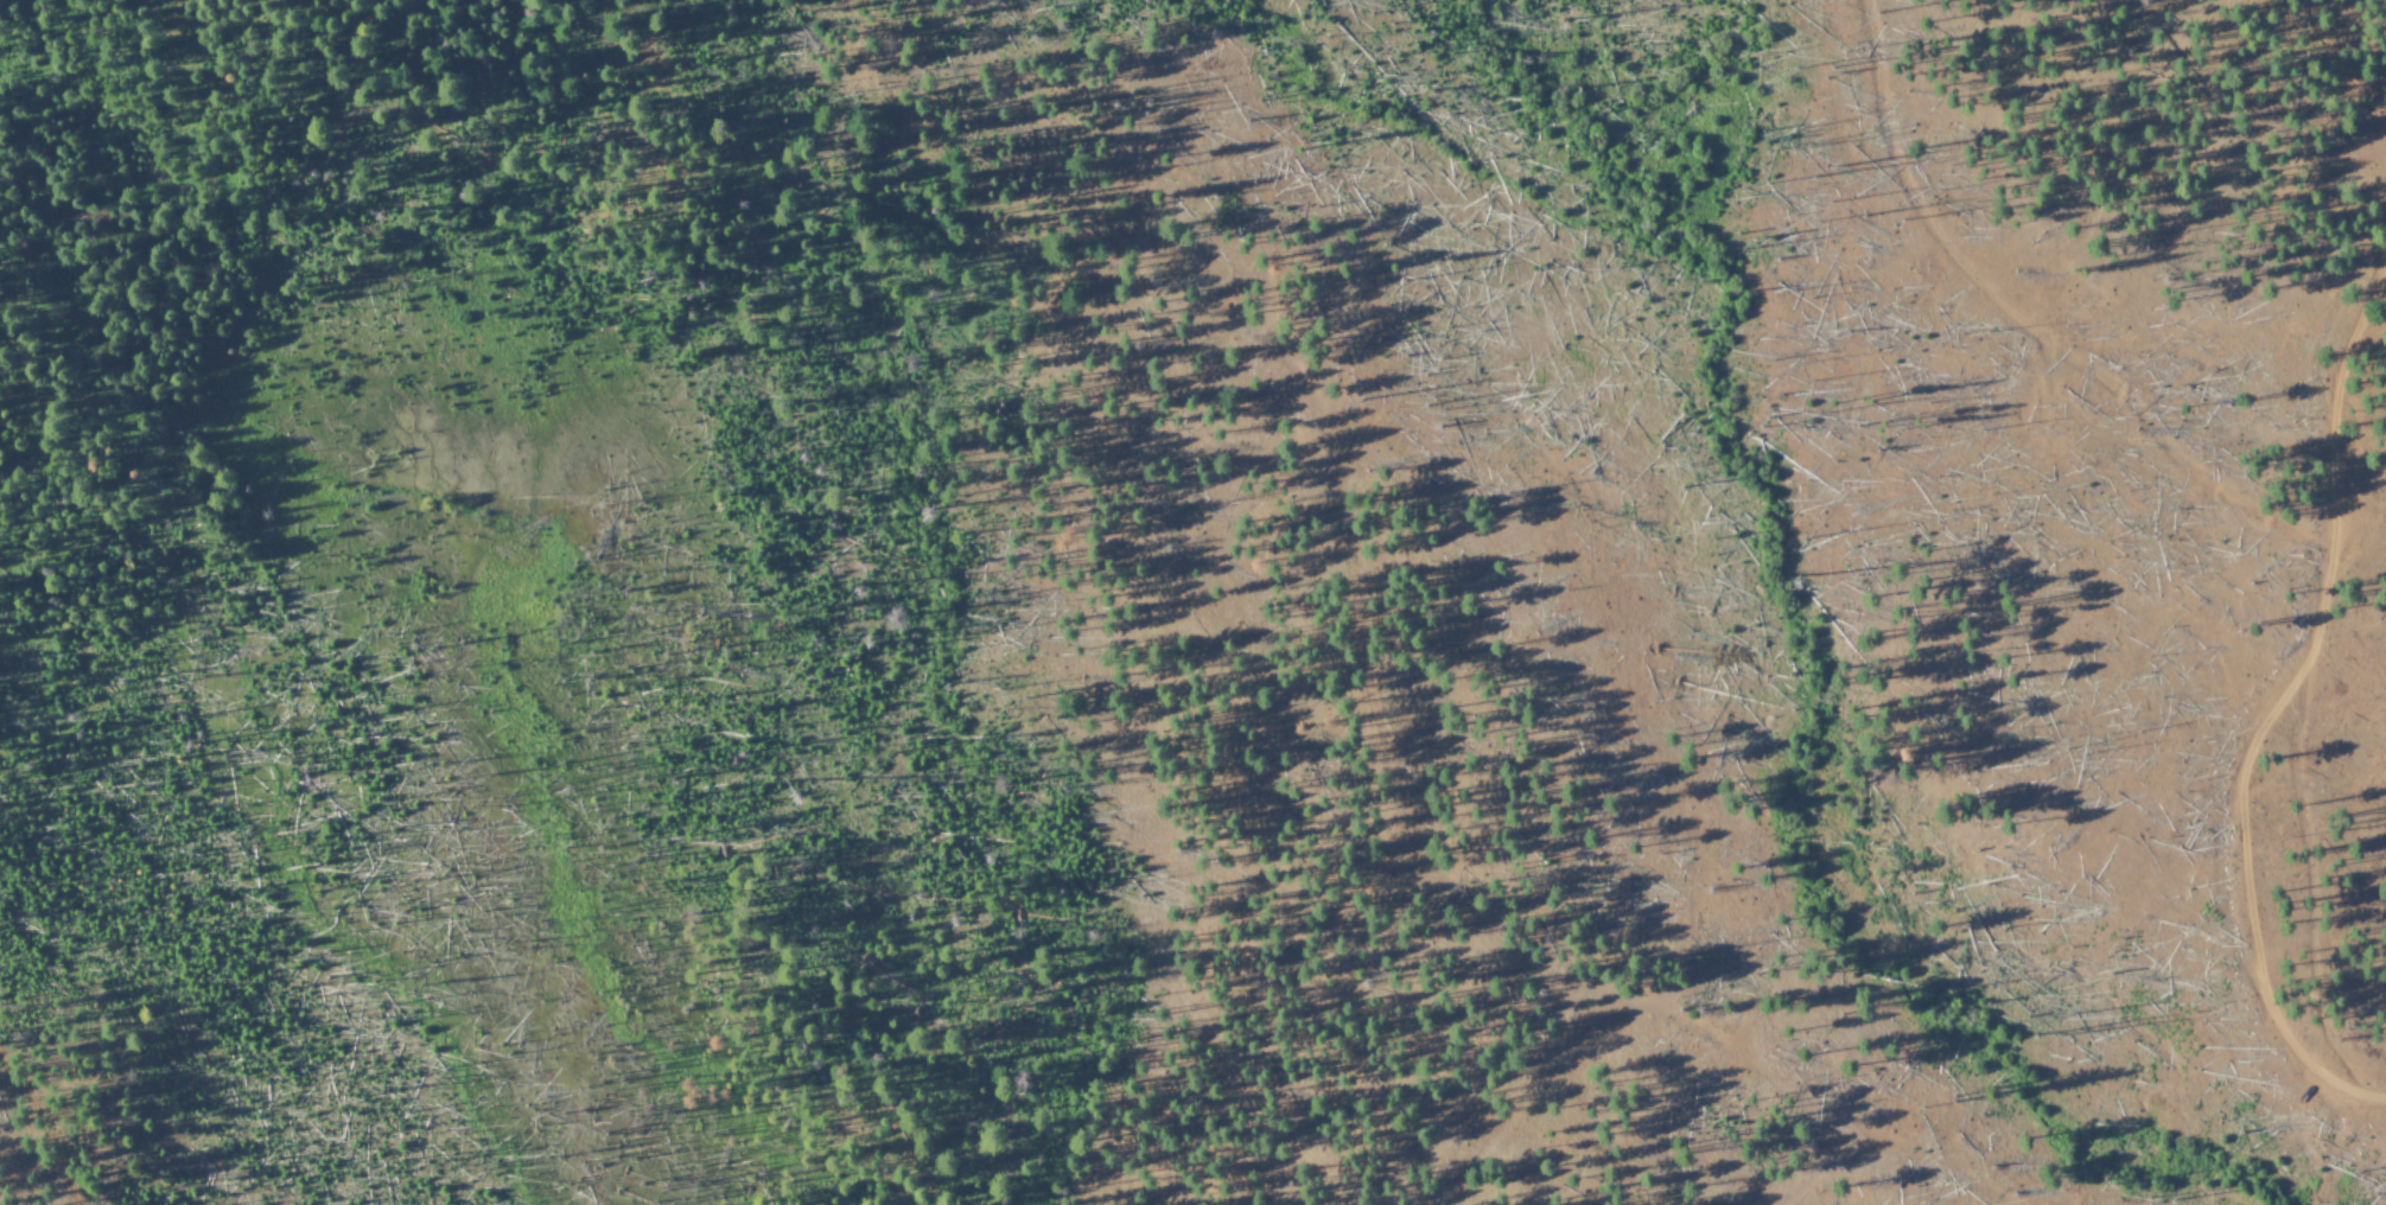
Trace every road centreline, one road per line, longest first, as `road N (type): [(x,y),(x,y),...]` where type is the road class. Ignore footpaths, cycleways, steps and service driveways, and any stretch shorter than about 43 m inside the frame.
road 1 (track): [(2385,1106),(2325,1080),(2267,999),(2253,820),(2255,733),(2311,662),(2311,534),(1943,254),(1867,0)]

